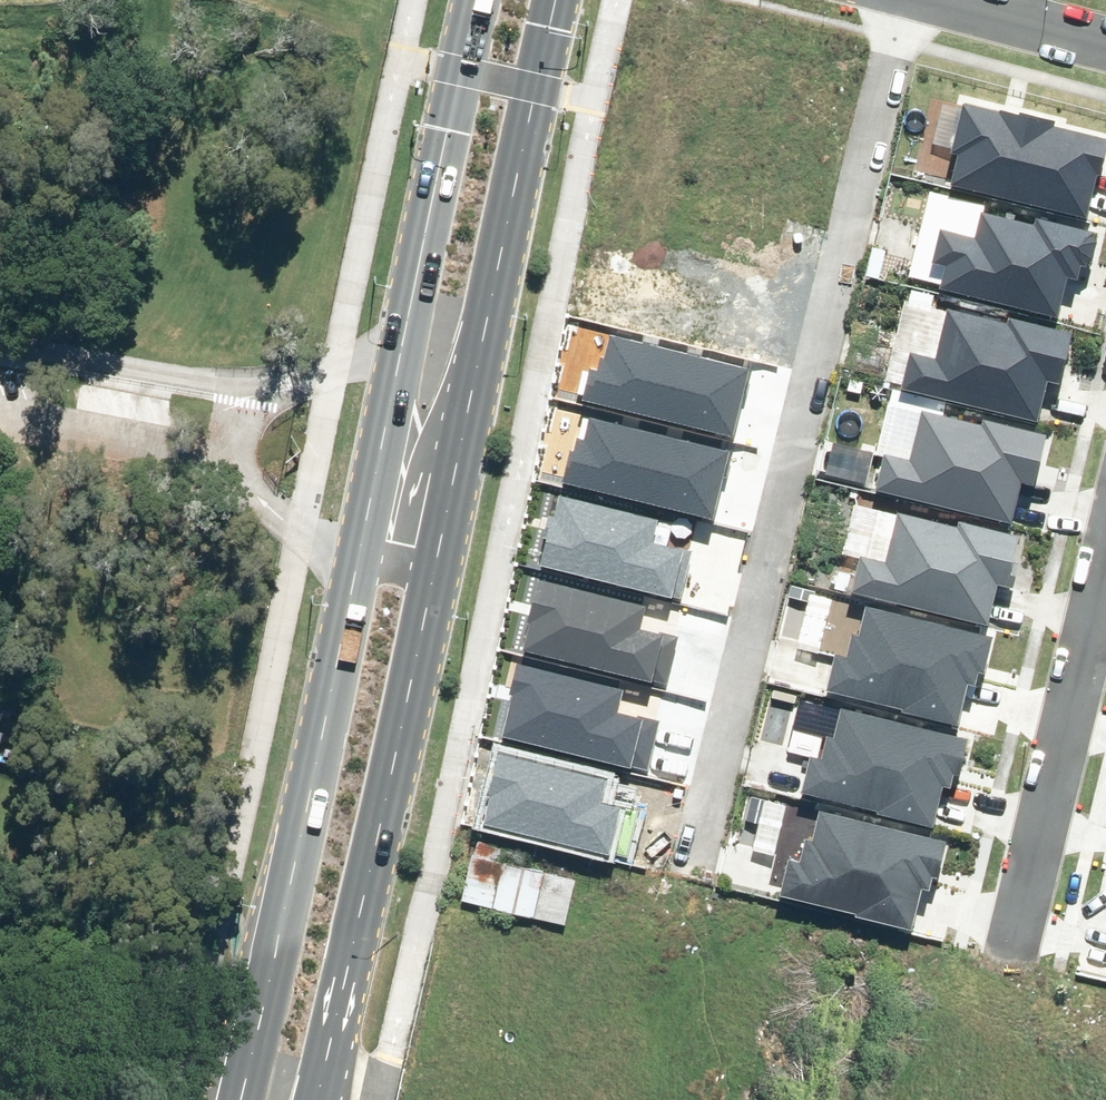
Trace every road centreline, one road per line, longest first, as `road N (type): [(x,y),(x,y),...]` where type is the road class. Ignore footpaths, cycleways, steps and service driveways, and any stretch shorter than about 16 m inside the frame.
road 1 (residential): [(698,860),(919,0)]
road 2 (secondary): [(472,418),(324,1078)]
road 3 (secondary): [(370,556),(492,0)]
road 4 (secondary): [(247,1099),(370,556)]
road 5 (secondary): [(562,0),(472,418)]
road 6 (residential): [(1018,948),(1105,581)]
road 7 (secondary): [(472,418),(446,441),(405,535),(370,556)]
road 8 (residential): [(949,0),(1105,42)]

